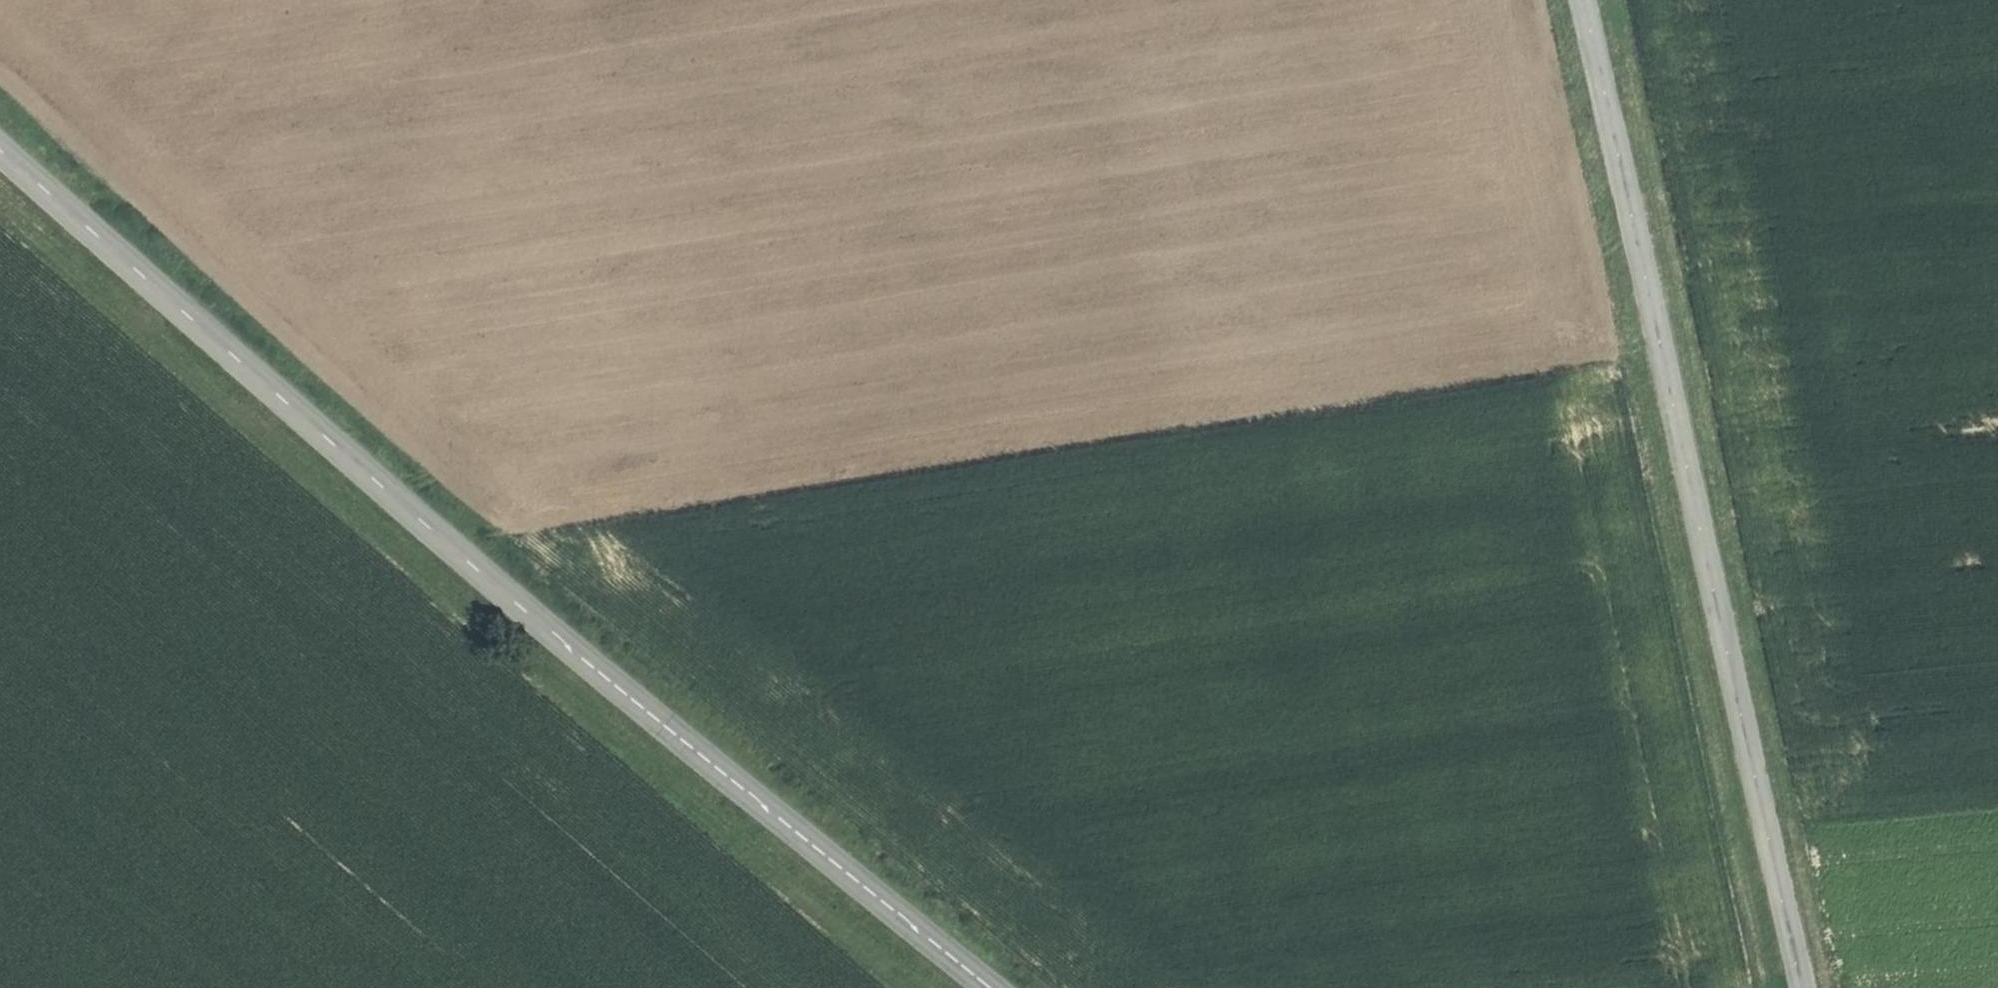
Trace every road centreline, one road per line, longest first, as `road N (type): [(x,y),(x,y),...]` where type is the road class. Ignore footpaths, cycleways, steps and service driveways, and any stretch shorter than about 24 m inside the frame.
road 1 (secondary): [(1008,987),(0,150)]
road 2 (tertiary): [(1802,987),(1582,0)]

